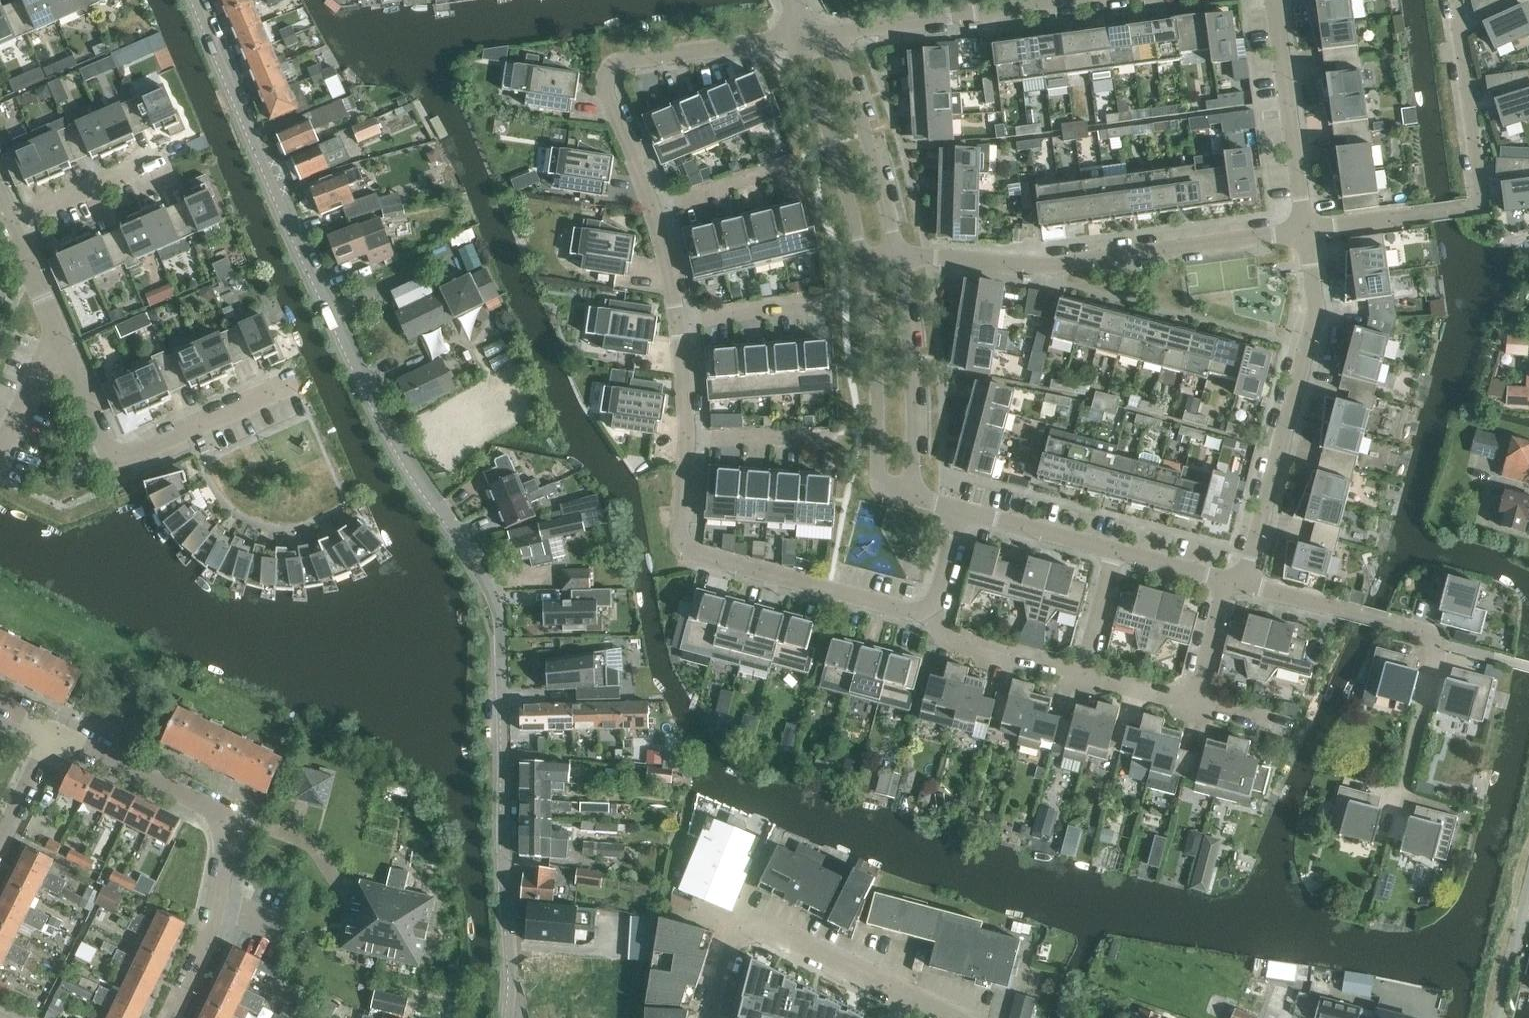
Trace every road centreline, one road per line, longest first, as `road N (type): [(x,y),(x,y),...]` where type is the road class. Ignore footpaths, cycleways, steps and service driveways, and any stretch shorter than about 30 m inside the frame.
road 1 (residential): [(508,1017),(497,603),(406,458),(347,342),(199,0)]
road 2 (residential): [(900,258),(1047,267),(1307,233)]
road 3 (residential): [(171,1017),(207,939),(223,824),(52,730)]
road 4 (residential): [(1400,813),(1440,643),(1432,633),(1244,585)]
road 5 (residential): [(1307,233),(1485,204),(1459,9)]
road 6 (residential): [(932,616),(684,546),(687,438)]
road 7 (residential): [(1244,585),(1318,319),(1307,233)]
road 8 (residential): [(652,208),(606,77),(629,60),(804,36)]
road 9 (residential): [(295,384),(115,461),(62,342)]
road 10 (residential): [(829,33),(1134,0)]
road 11 (residential): [(862,260),(878,468),(884,491),(914,499)]
road 12 (residential): [(914,499),(900,258)]
road 13 (residential): [(900,258),(829,33)]
road 14 (residential): [(1307,233),(1276,0)]
road 15 (residential): [(804,36),(804,65),(862,260)]
road 16 (unclassified): [(947,1017),(741,916)]
road 17 (residential): [(12,223),(168,156)]
road 18 (residential): [(1083,677),(948,639),(932,616)]
road 19 (residential): [(1114,552),(960,512)]
road 20 (residential): [(678,323),(822,299)]
road 21 (residential): [(652,208),(791,164)]
road 22 (residential): [(687,438),(829,438)]
road 23 (unclassified): [(1495,1017),(1528,880)]
road 24 (residential): [(0,456),(47,348),(62,342)]
road 25 (residential): [(1228,581),(1196,707)]
road 26 (residential): [(62,342),(12,223)]
road 27 (residential): [(1083,677),(1114,552)]

